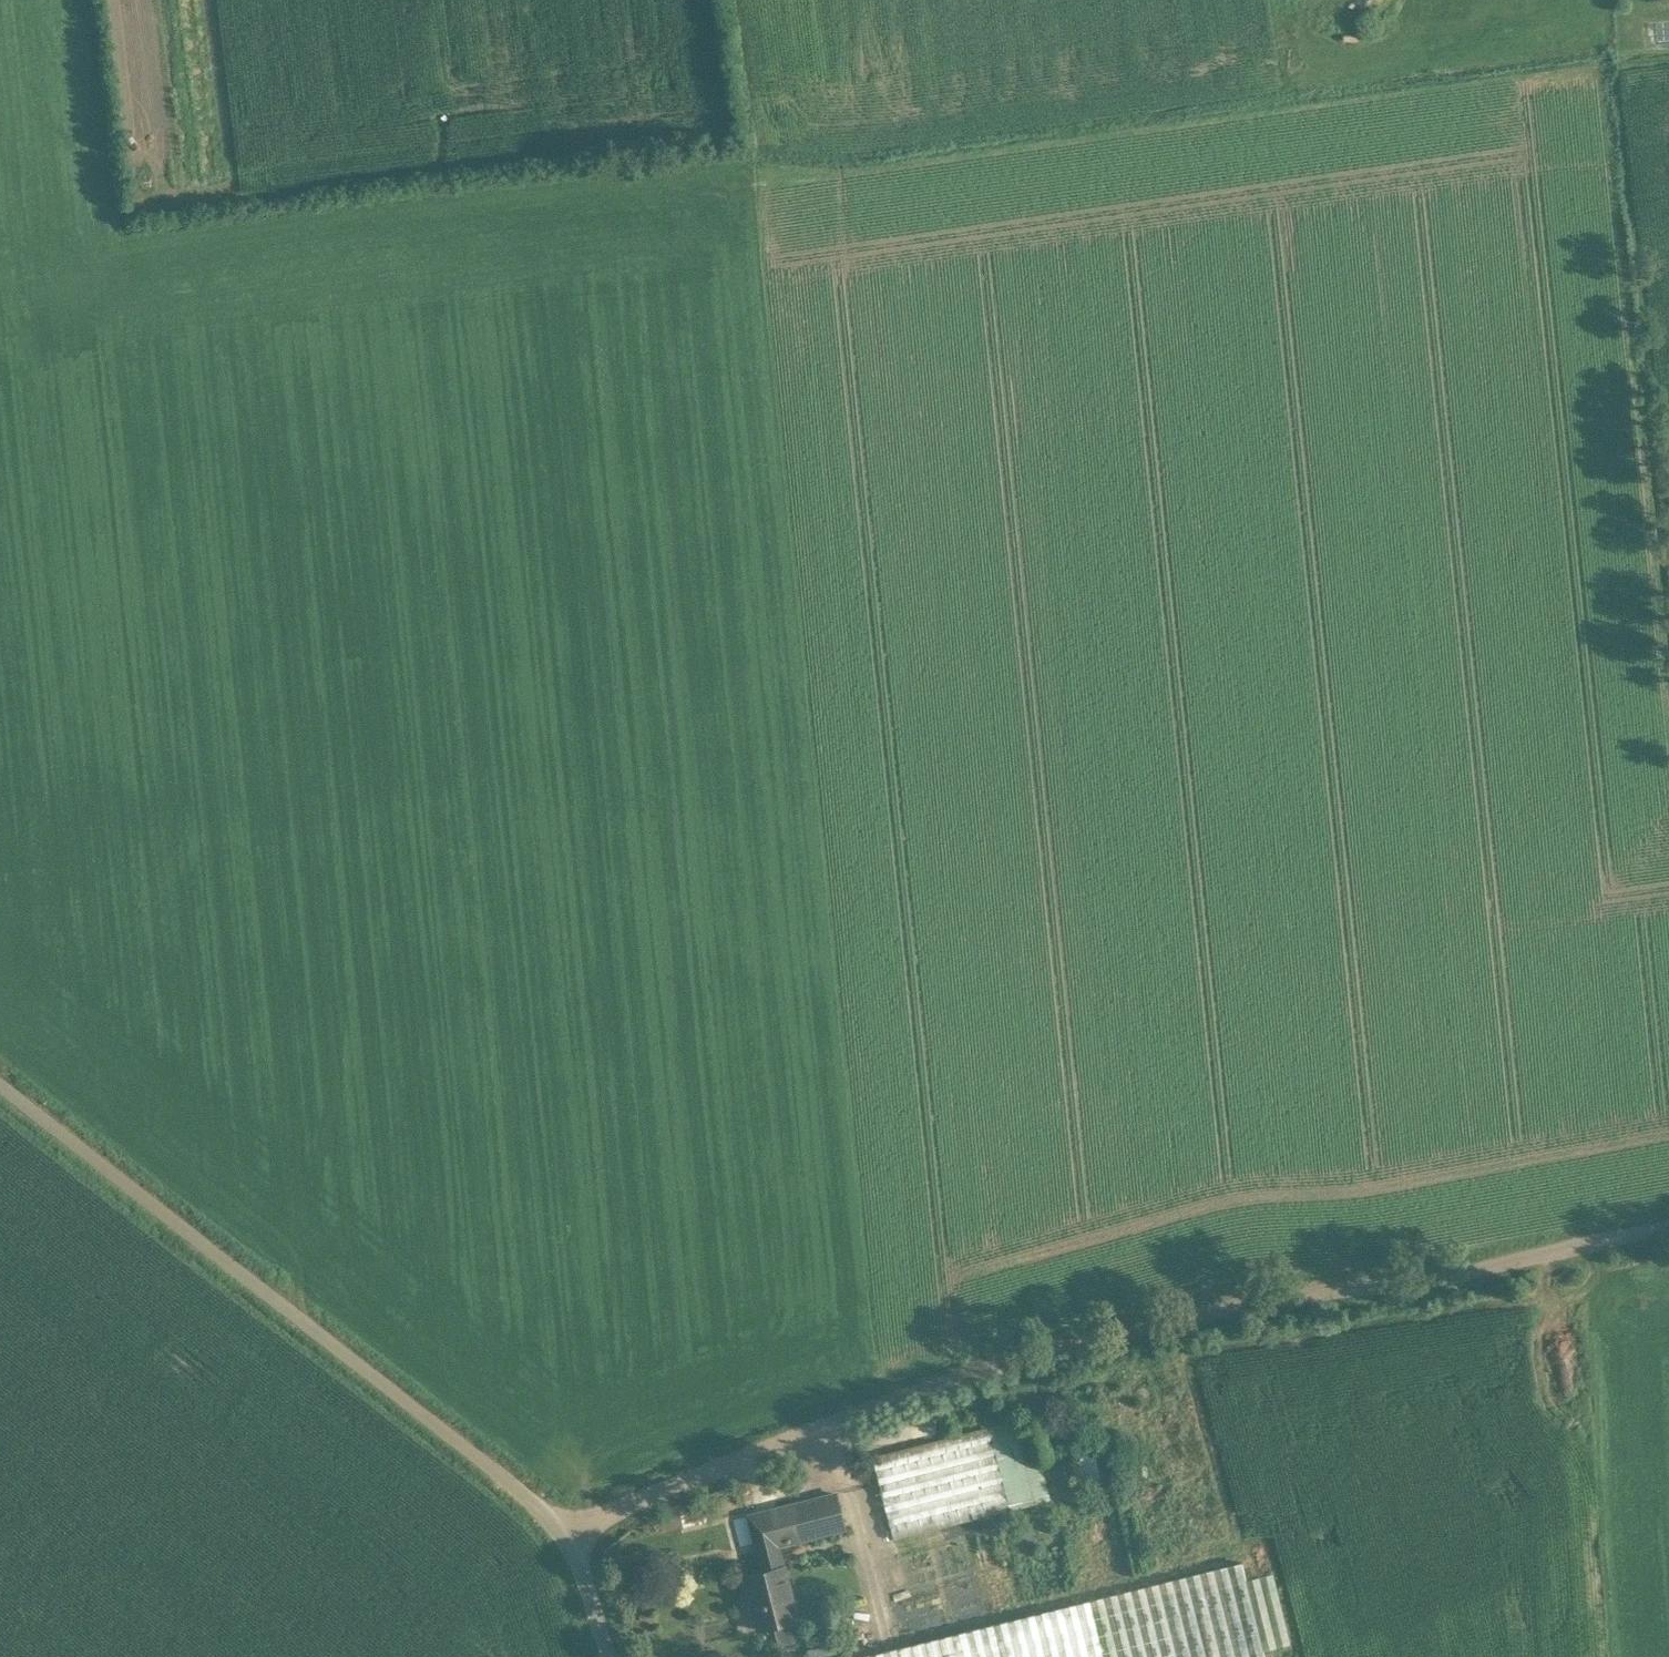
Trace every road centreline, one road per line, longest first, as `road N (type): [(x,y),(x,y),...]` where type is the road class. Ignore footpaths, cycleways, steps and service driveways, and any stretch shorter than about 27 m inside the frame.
road 1 (track): [(562,1532),(966,1381),(1264,1310),(1668,1237)]
road 2 (unclassified): [(605,1656),(584,1577),(562,1532),(0,1088)]

